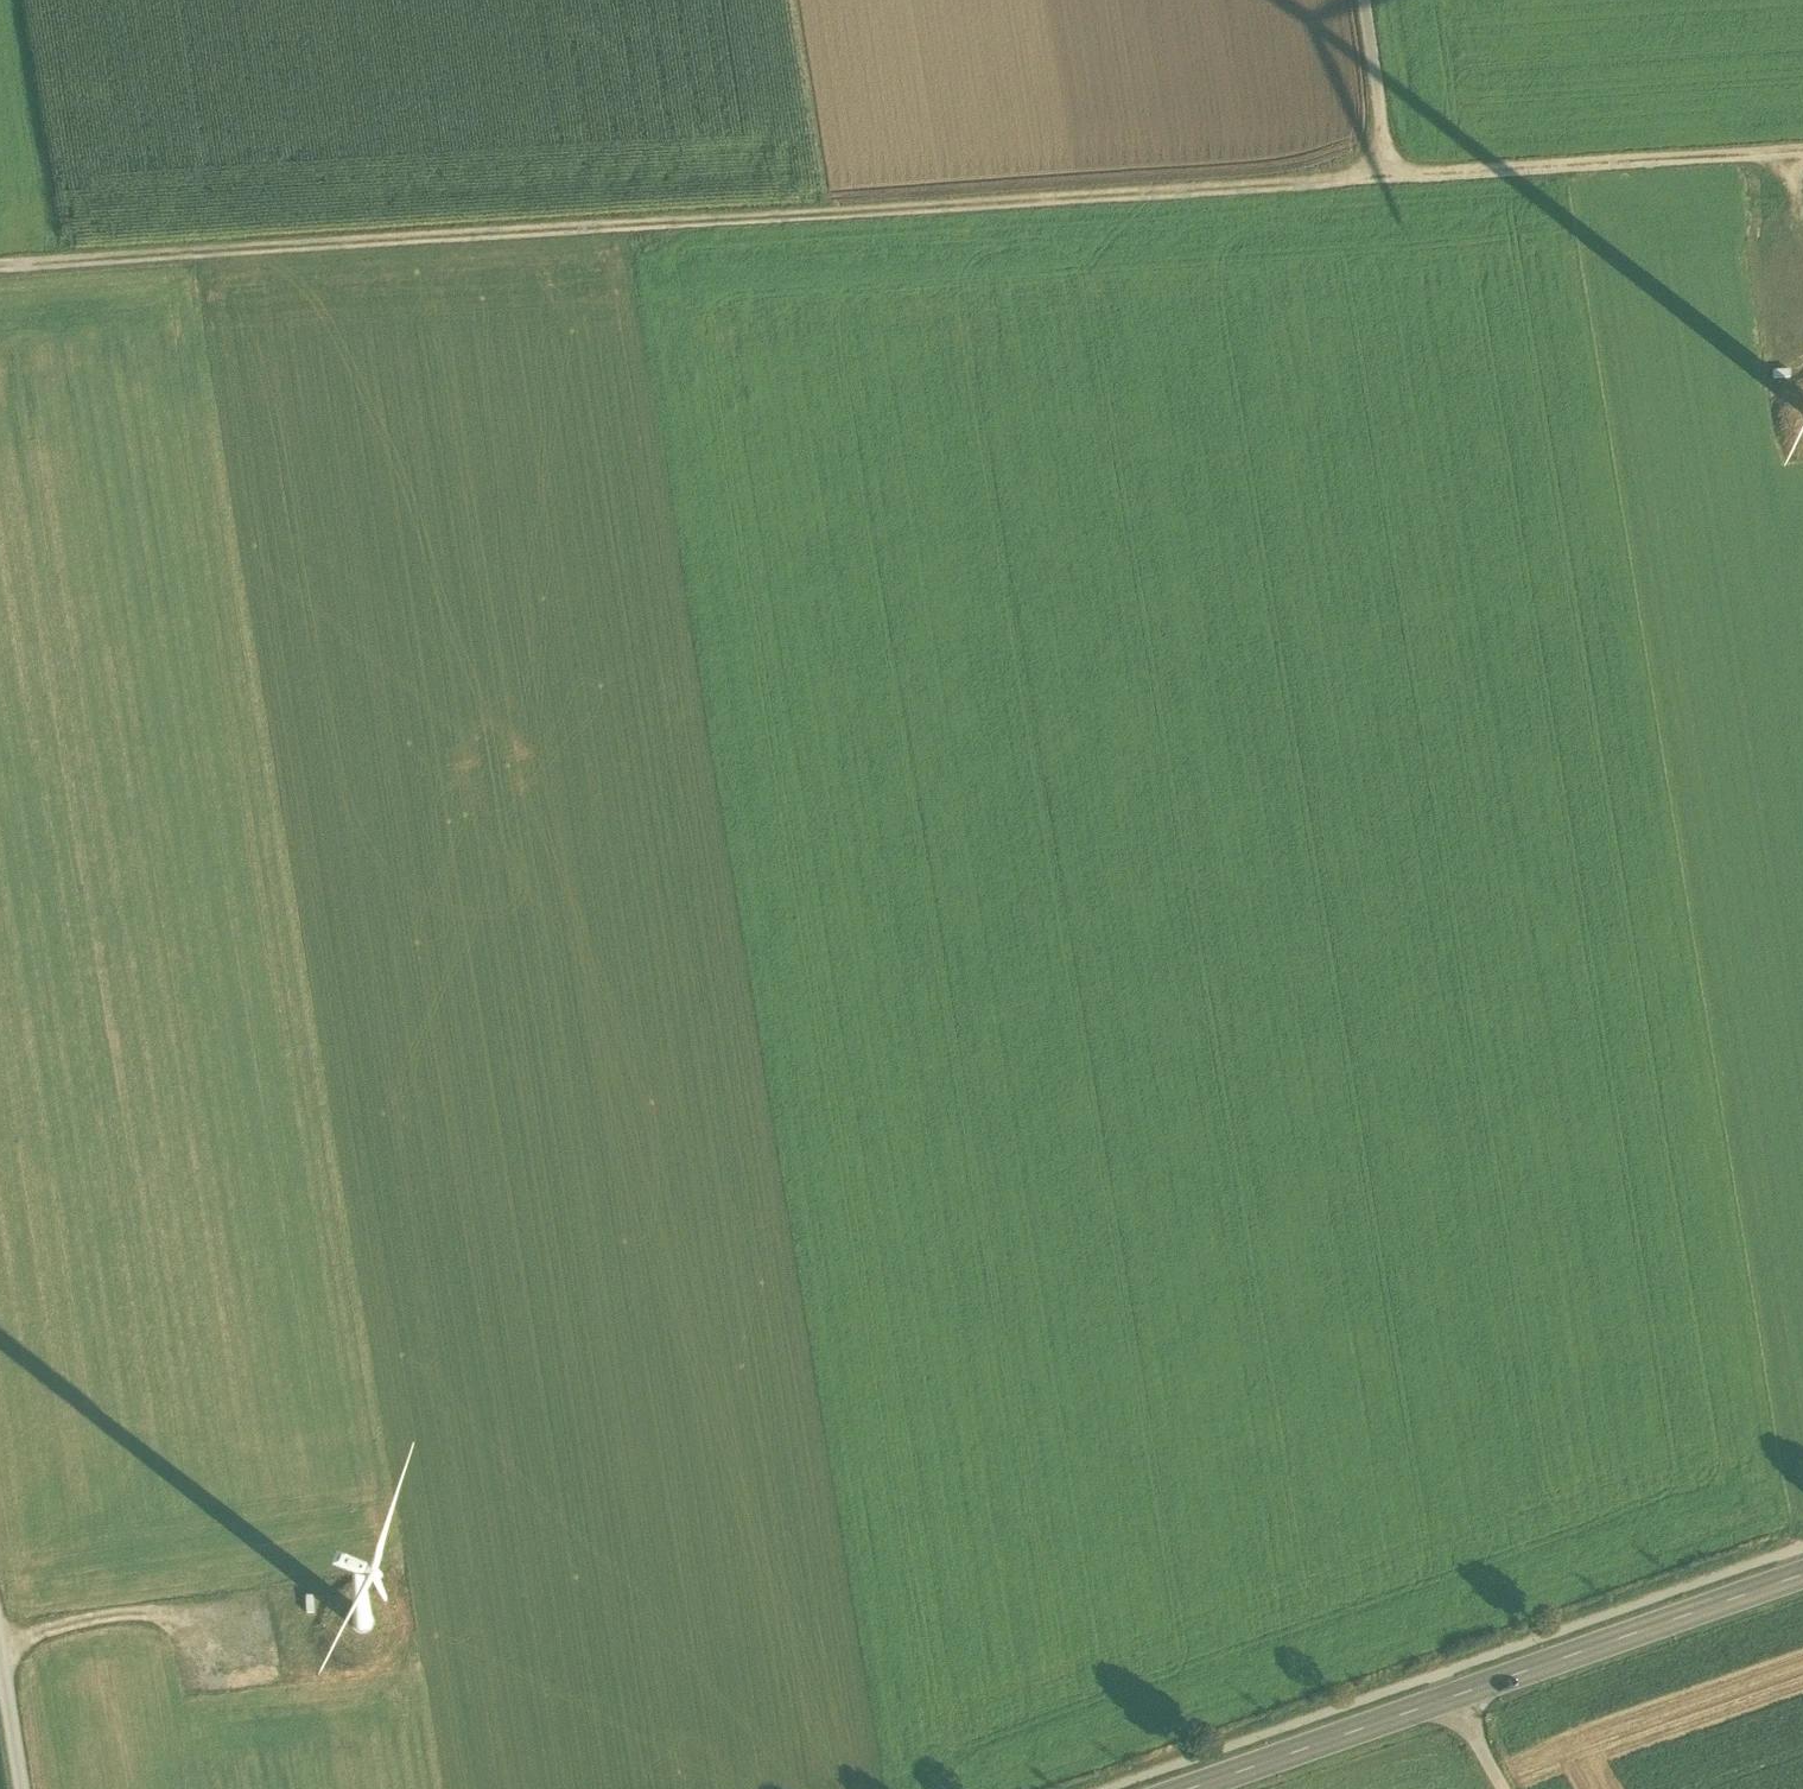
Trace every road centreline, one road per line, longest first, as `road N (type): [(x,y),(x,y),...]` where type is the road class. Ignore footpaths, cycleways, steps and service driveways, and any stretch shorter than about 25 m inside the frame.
road 1 (track): [(1802,150),(0,267)]
road 2 (secondary): [(1452,1692),(1802,1570)]
road 3 (secondary): [(1172,1788),(1452,1692)]
road 4 (track): [(1365,0),(1394,176)]

